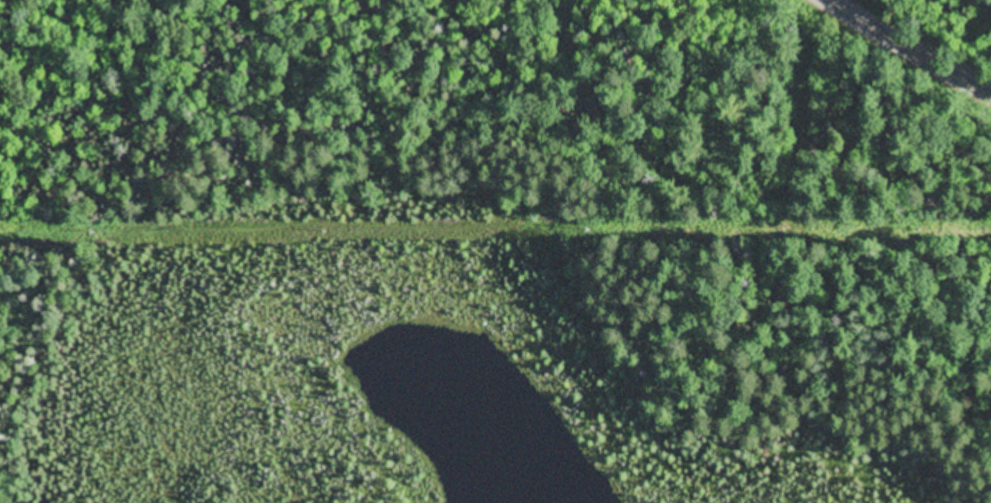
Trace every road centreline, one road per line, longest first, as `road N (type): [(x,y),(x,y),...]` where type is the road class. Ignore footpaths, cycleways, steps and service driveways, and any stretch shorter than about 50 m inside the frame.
road 1 (secondary): [(990,85),(850,0)]

